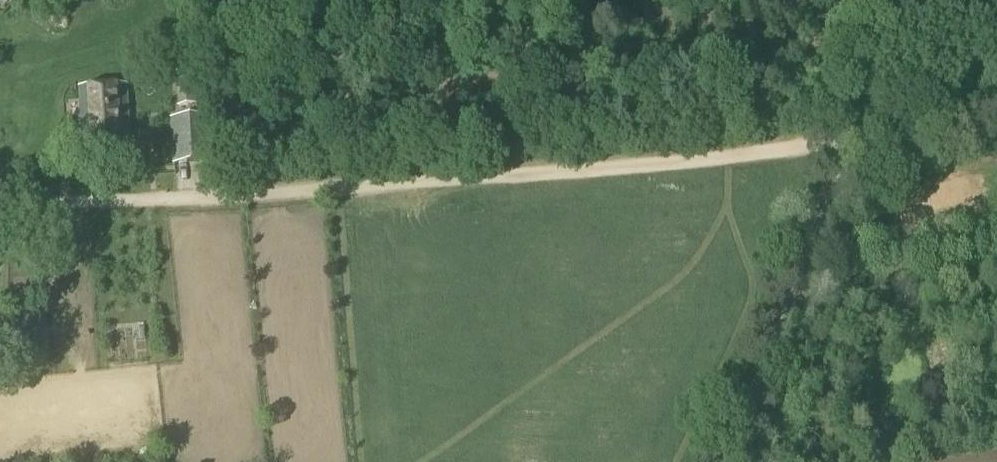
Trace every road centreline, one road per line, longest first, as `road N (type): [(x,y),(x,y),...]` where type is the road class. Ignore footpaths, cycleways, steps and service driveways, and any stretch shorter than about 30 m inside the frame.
road 1 (track): [(0,207),(855,140)]
road 2 (unclassified): [(721,461),(855,140),(996,114)]

